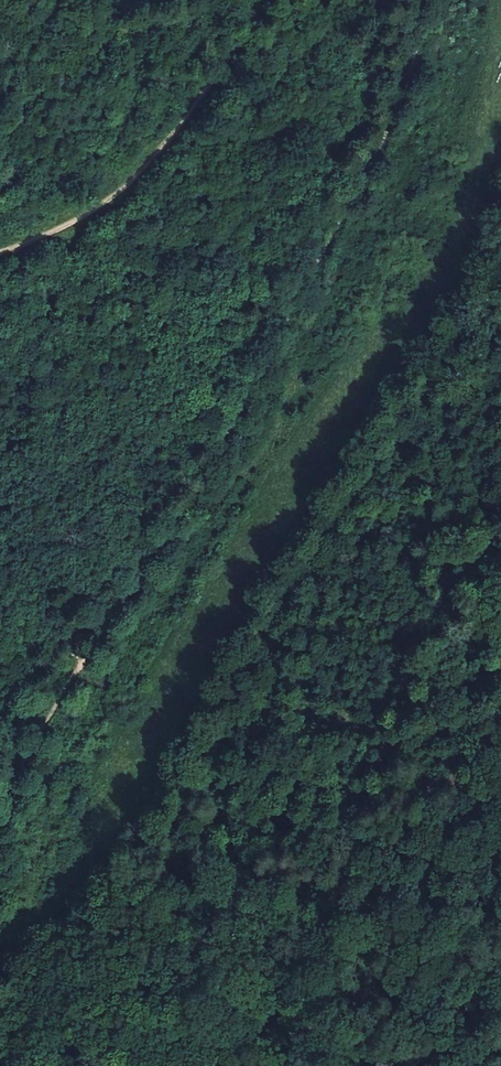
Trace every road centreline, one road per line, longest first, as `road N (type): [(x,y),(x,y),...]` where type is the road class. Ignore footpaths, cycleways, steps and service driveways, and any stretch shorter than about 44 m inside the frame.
road 1 (track): [(55,713),(290,354),(350,248),(437,0)]
road 2 (track): [(0,245),(79,215),(176,133),(272,0)]

